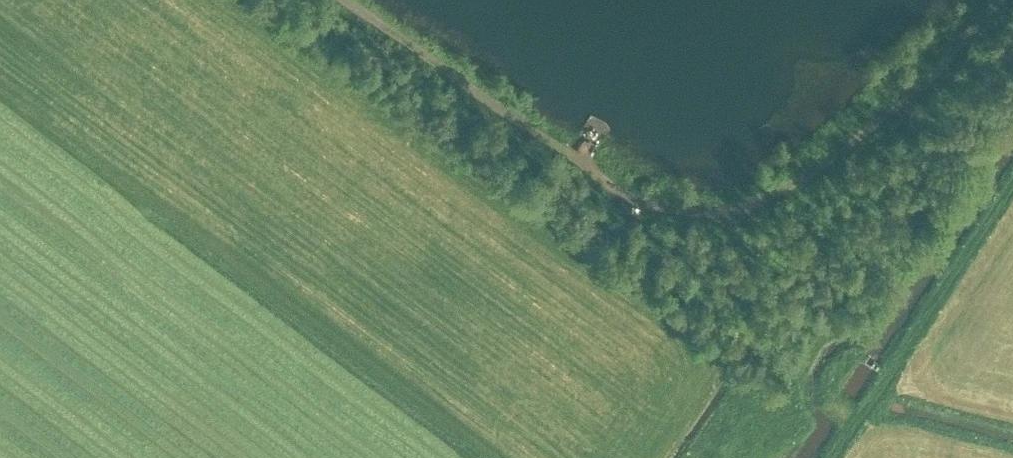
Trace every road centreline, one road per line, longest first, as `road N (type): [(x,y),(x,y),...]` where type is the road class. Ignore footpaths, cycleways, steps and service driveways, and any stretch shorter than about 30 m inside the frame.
road 1 (track): [(1012,200),(836,457)]

